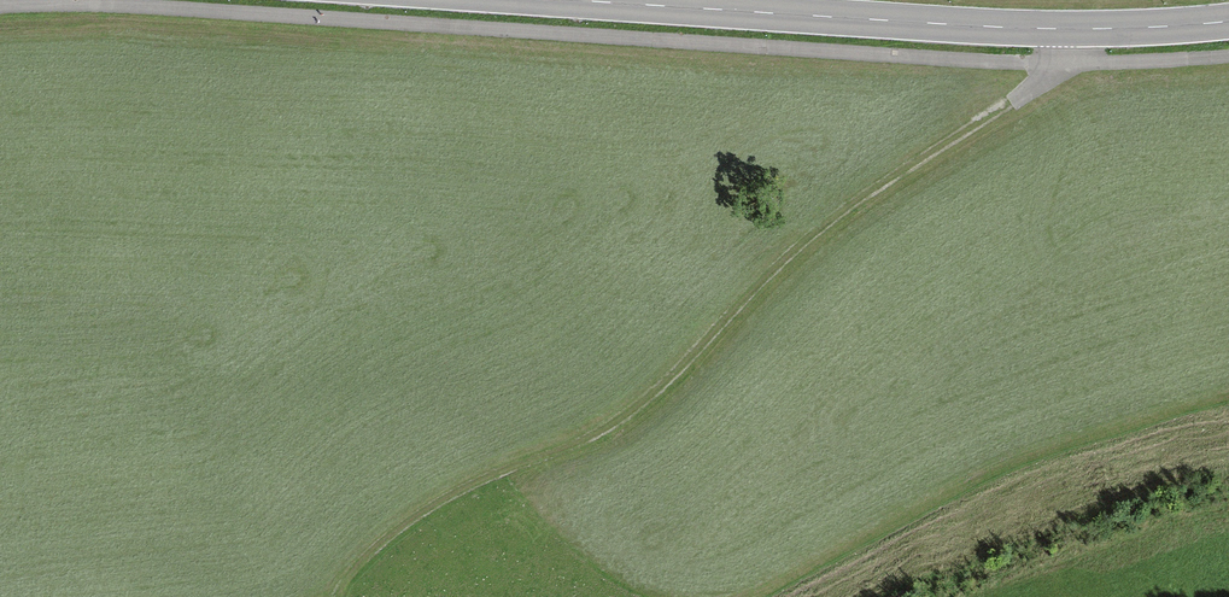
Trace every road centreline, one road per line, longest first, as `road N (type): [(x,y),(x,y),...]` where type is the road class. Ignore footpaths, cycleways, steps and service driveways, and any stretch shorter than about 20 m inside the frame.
road 1 (track): [(329,596),(416,520),(605,435),(656,397),(812,241),(1065,60),(1067,30)]
road 2 (tertiary): [(567,0),(970,27),(1228,22)]

